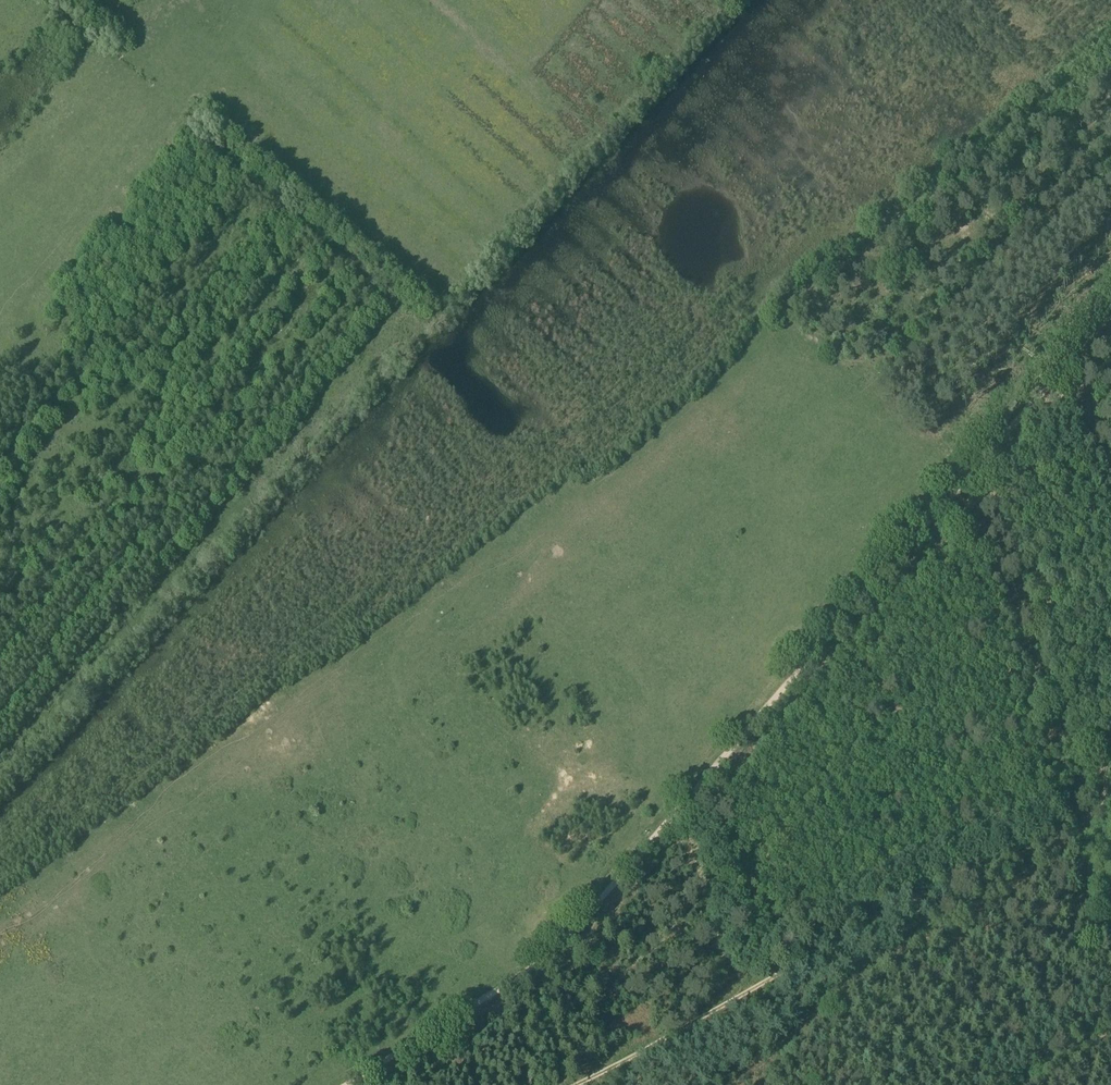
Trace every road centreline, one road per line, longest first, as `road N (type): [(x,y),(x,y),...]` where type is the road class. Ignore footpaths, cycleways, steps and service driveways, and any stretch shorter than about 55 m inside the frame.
road 1 (track): [(1110,317),(529,974),(362,1076)]
road 2 (track): [(1110,785),(1080,821),(987,863),(580,1084)]

